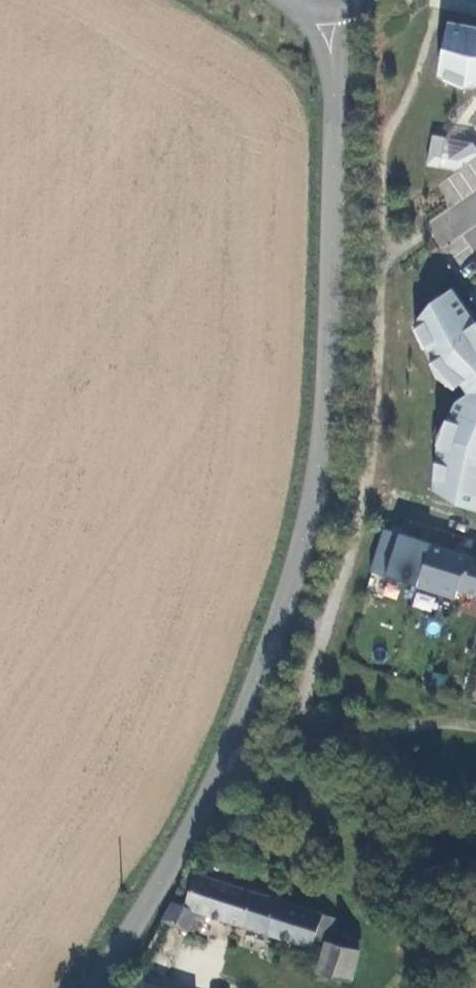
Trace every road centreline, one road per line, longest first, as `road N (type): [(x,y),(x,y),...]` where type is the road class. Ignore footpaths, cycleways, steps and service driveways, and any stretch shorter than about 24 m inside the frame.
road 1 (unclassified): [(93,987),(179,851),(215,777),(304,542),(327,380),(346,49),(333,5)]

